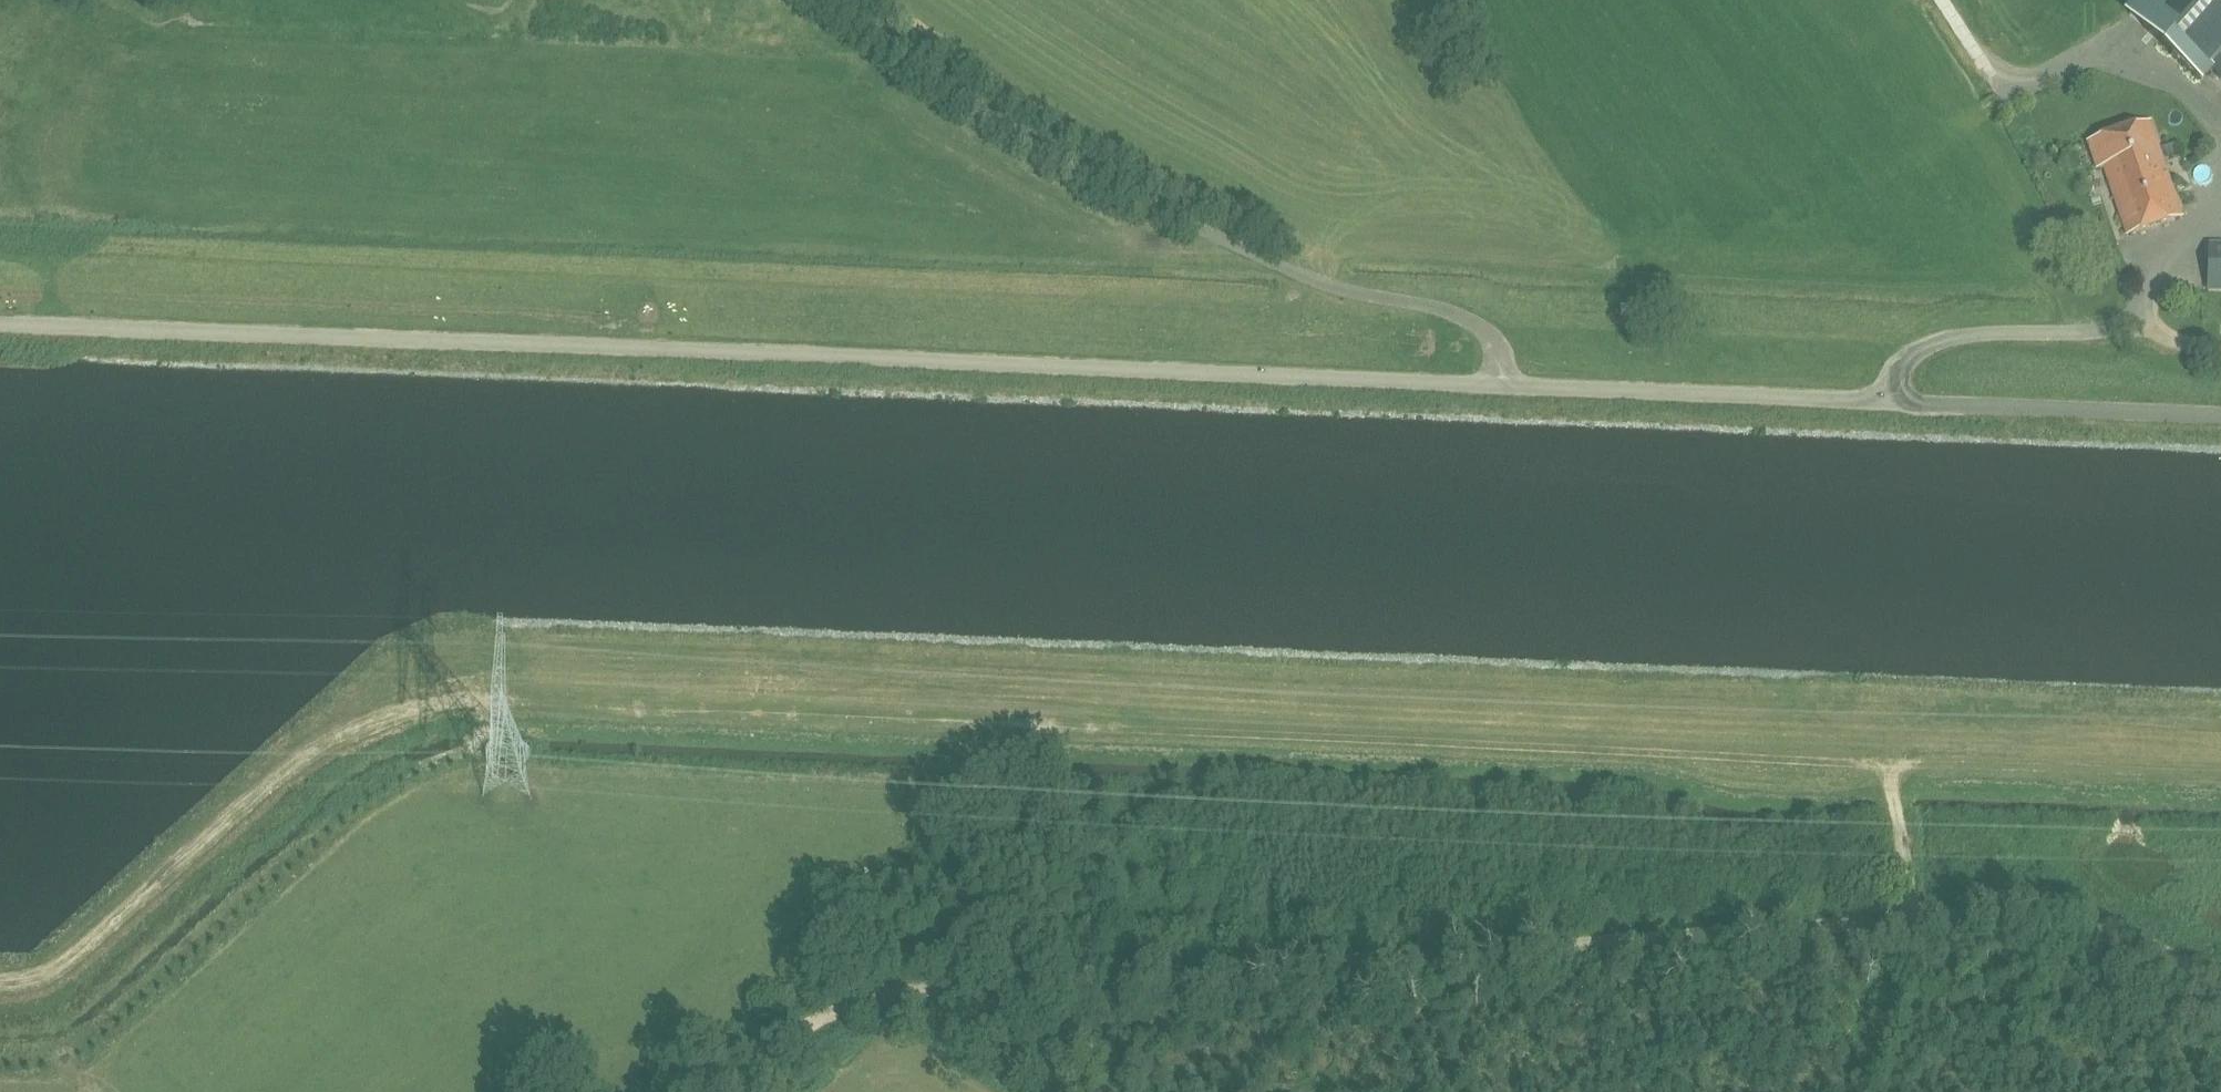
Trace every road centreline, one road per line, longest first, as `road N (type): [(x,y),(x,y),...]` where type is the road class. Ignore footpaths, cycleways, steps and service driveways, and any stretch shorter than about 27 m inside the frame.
road 1 (unclassified): [(2220,414),(0,319)]
road 2 (track): [(0,942),(341,736),(449,704),(1845,766)]
road 3 (track): [(1917,916),(892,999),(823,1019),(715,1091)]
road 4 (track): [(1845,766),(2220,781)]
road 5 (track): [(2220,986),(2081,916),(2028,908),(1917,916)]
road 6 (track): [(1937,0),(2005,96),(2078,67),(2130,59)]
road 7 (track): [(1917,916),(1889,806),(1845,766)]

